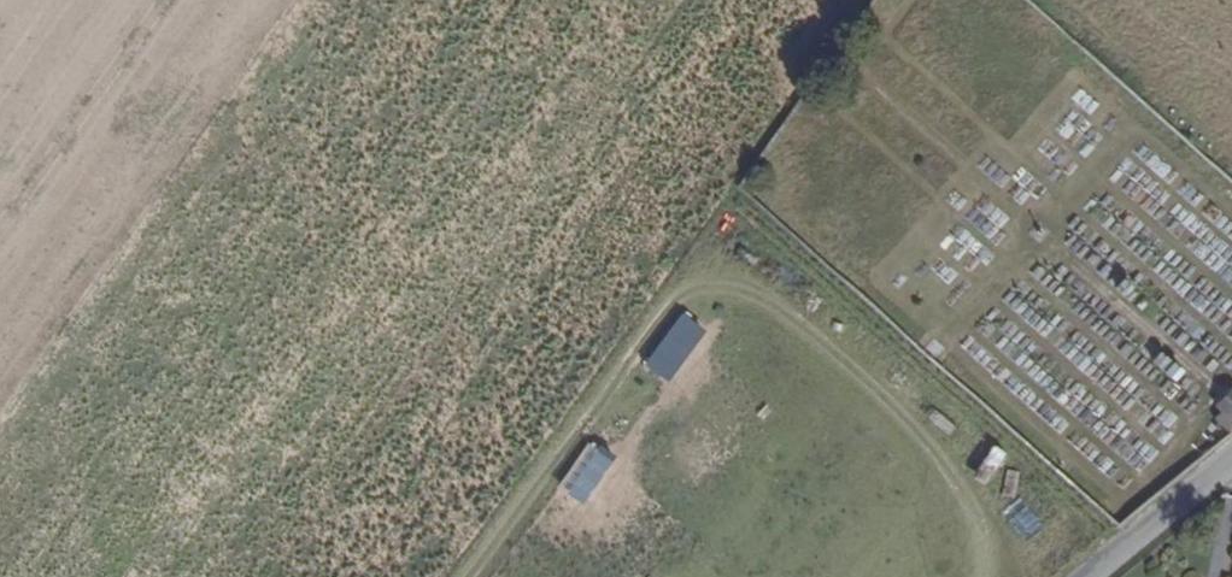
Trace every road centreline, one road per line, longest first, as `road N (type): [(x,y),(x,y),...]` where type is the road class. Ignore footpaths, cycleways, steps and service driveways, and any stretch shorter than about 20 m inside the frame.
road 1 (residential): [(1231,454),(1083,576)]

